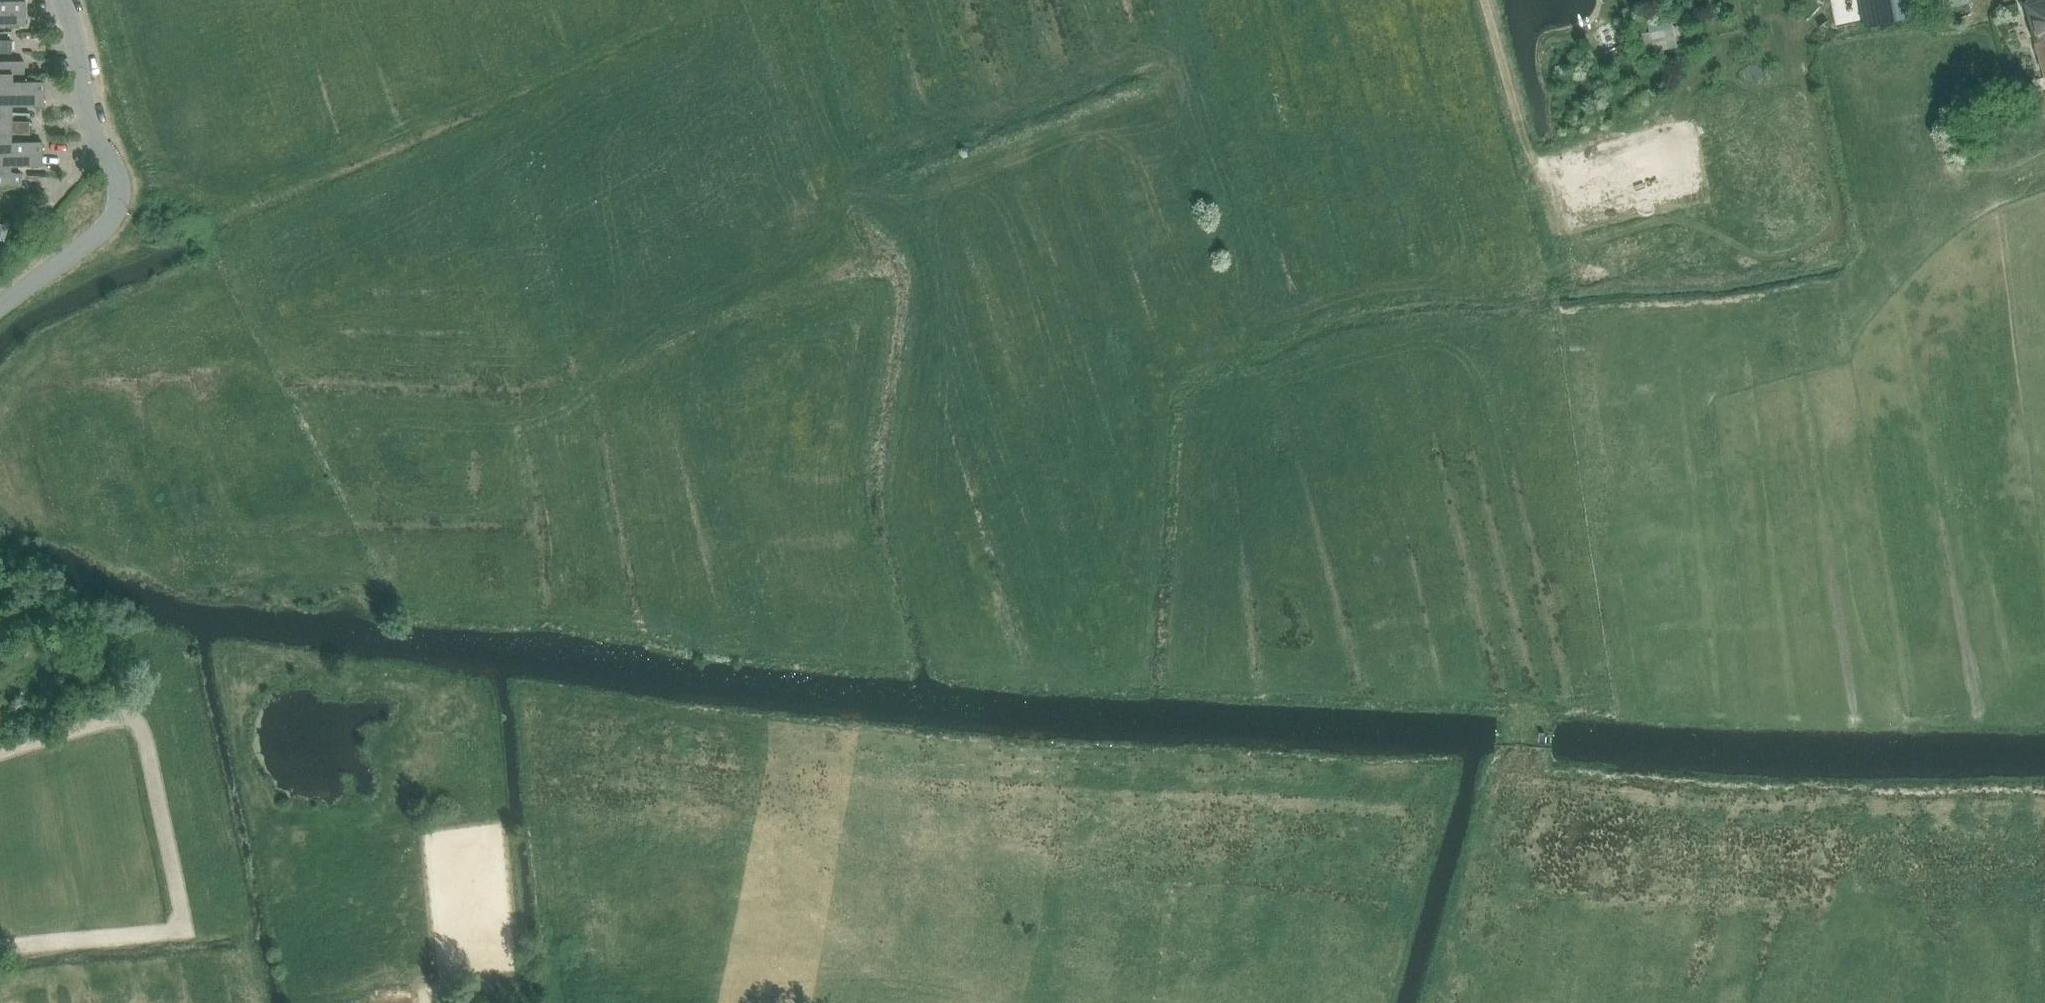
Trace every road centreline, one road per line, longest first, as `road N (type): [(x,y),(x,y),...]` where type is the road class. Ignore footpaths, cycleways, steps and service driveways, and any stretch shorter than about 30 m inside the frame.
road 1 (residential): [(0,306),(104,232),(120,197),(60,0)]

